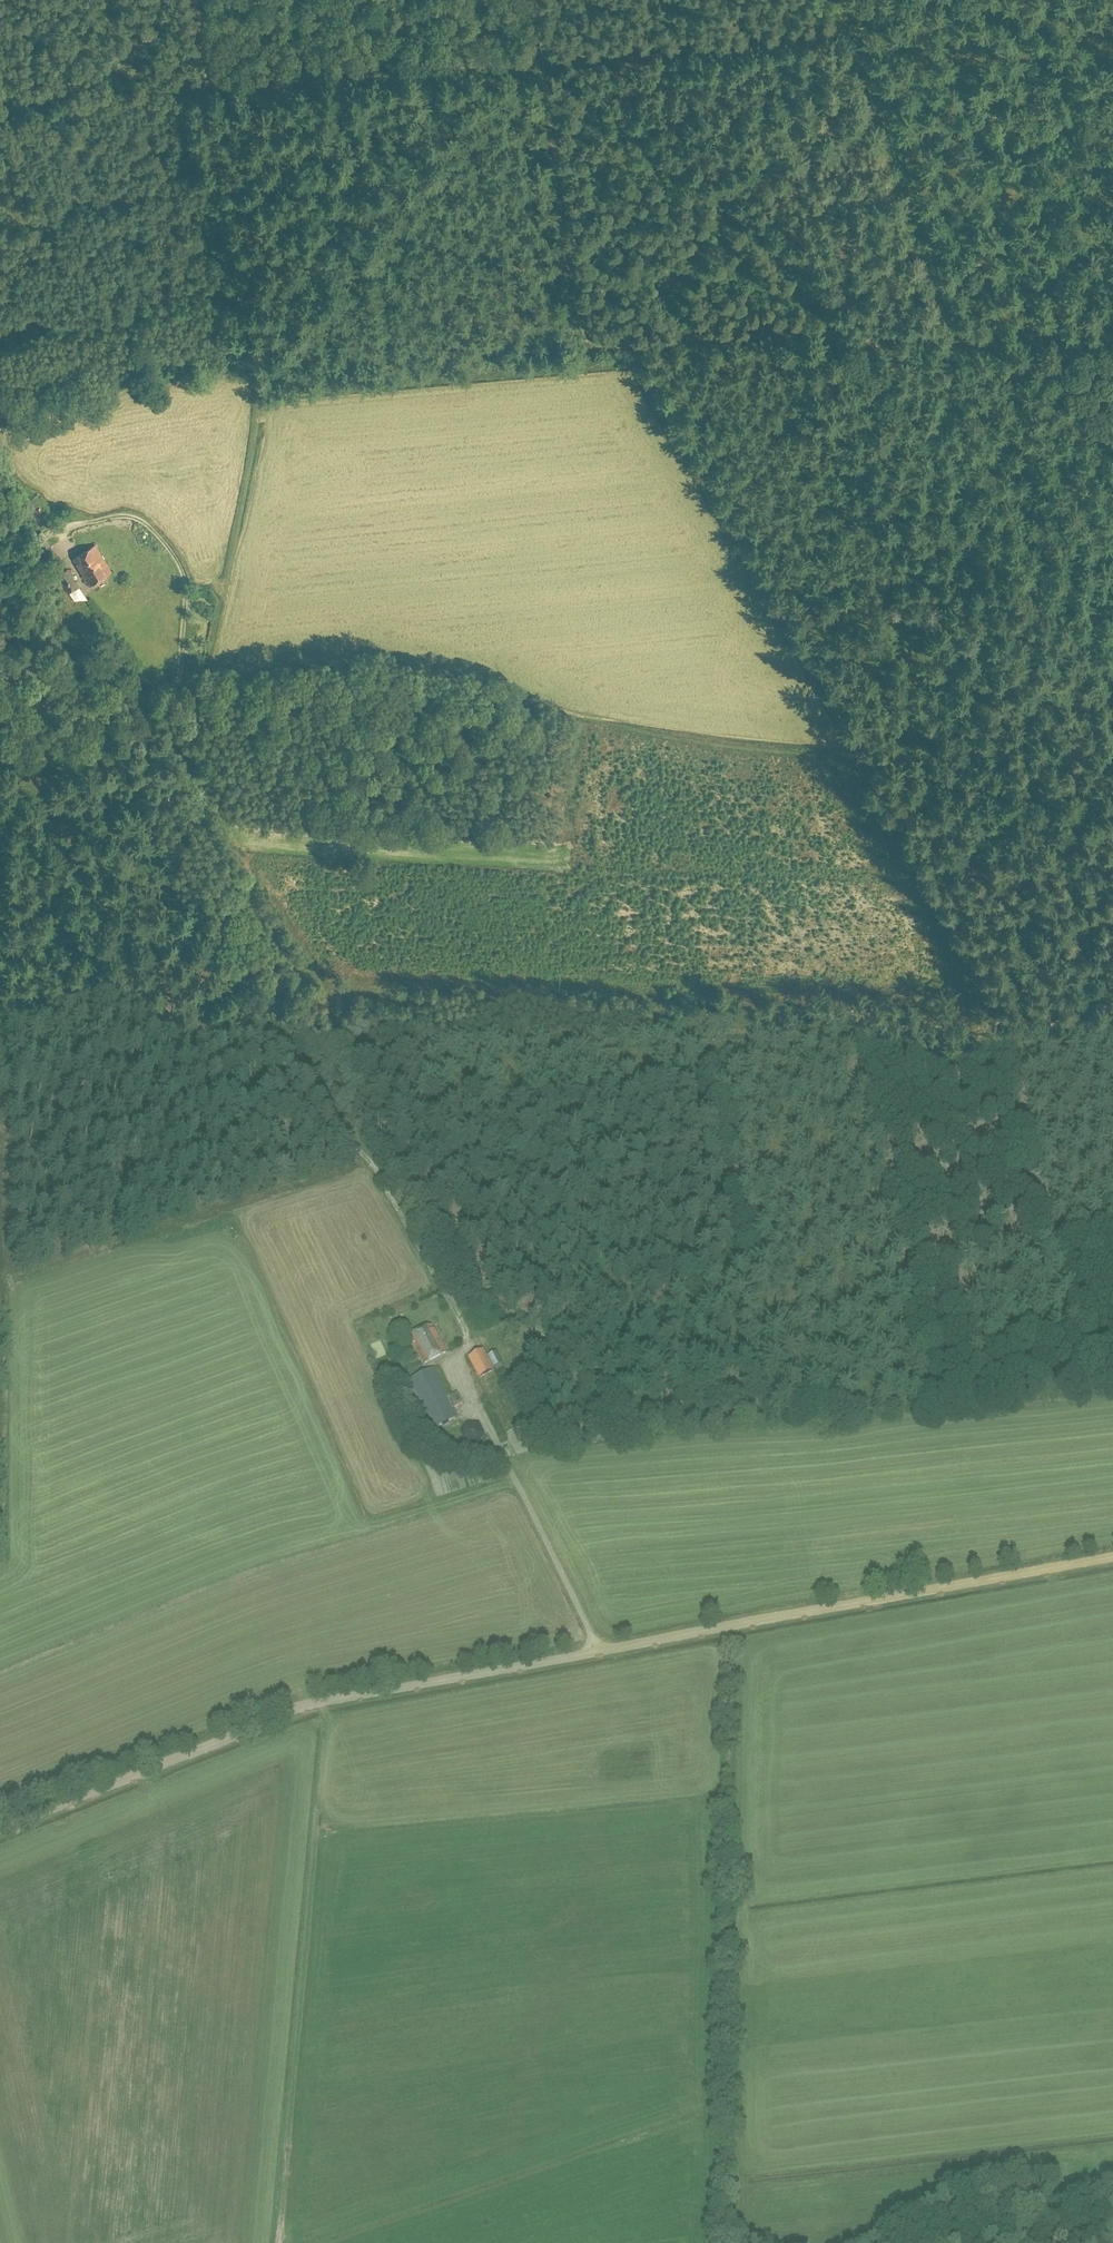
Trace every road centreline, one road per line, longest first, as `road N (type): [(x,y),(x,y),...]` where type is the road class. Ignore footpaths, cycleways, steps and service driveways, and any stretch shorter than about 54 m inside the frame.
road 1 (track): [(1112,1557),(309,1705),(0,1829)]
road 2 (track): [(0,742),(30,774),(181,1020),(272,1048),(292,1064),(375,1174),(454,1308),(463,1331),(456,1360),(595,1652)]
road 3 (track): [(0,821),(30,774),(98,723),(197,676),(216,642),(259,389),(192,0)]
road 4 (track): [(550,30),(819,261),(922,470),(984,521),(1112,660)]
road 5 (track): [(1112,1040),(940,1053),(514,1040),(424,1049),(311,1084)]
road 6 (track): [(199,40),(530,31),(879,0)]

